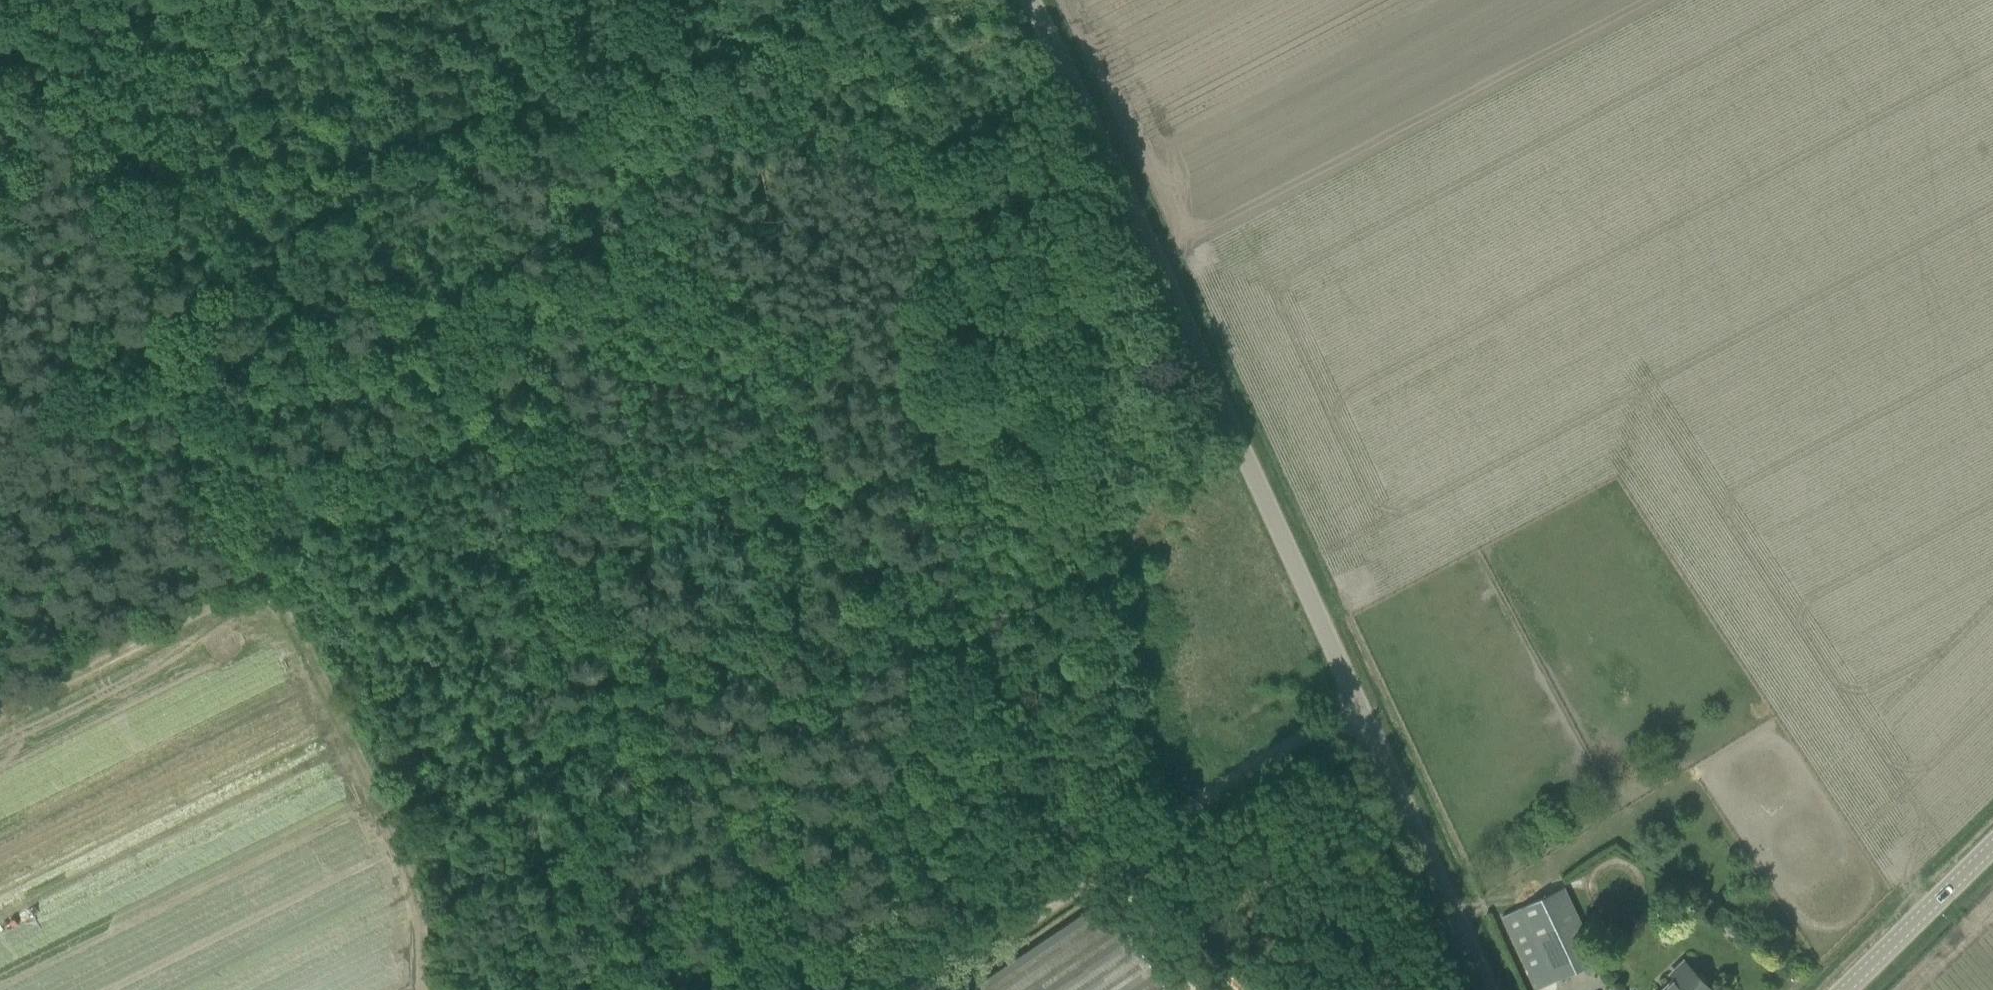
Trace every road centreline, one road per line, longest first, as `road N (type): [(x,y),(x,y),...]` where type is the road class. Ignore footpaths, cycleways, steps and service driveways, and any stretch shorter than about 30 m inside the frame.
road 1 (unclassified): [(1366,718),(1063,45),(1035,0)]
road 2 (track): [(0,723),(250,602),(288,610),(318,654),(436,909),(433,989)]
road 3 (track): [(924,989),(1014,917),(1301,750)]
road 4 (unclassified): [(1489,989),(1366,718)]
road 5 (tertiary): [(1845,989),(1992,845)]

